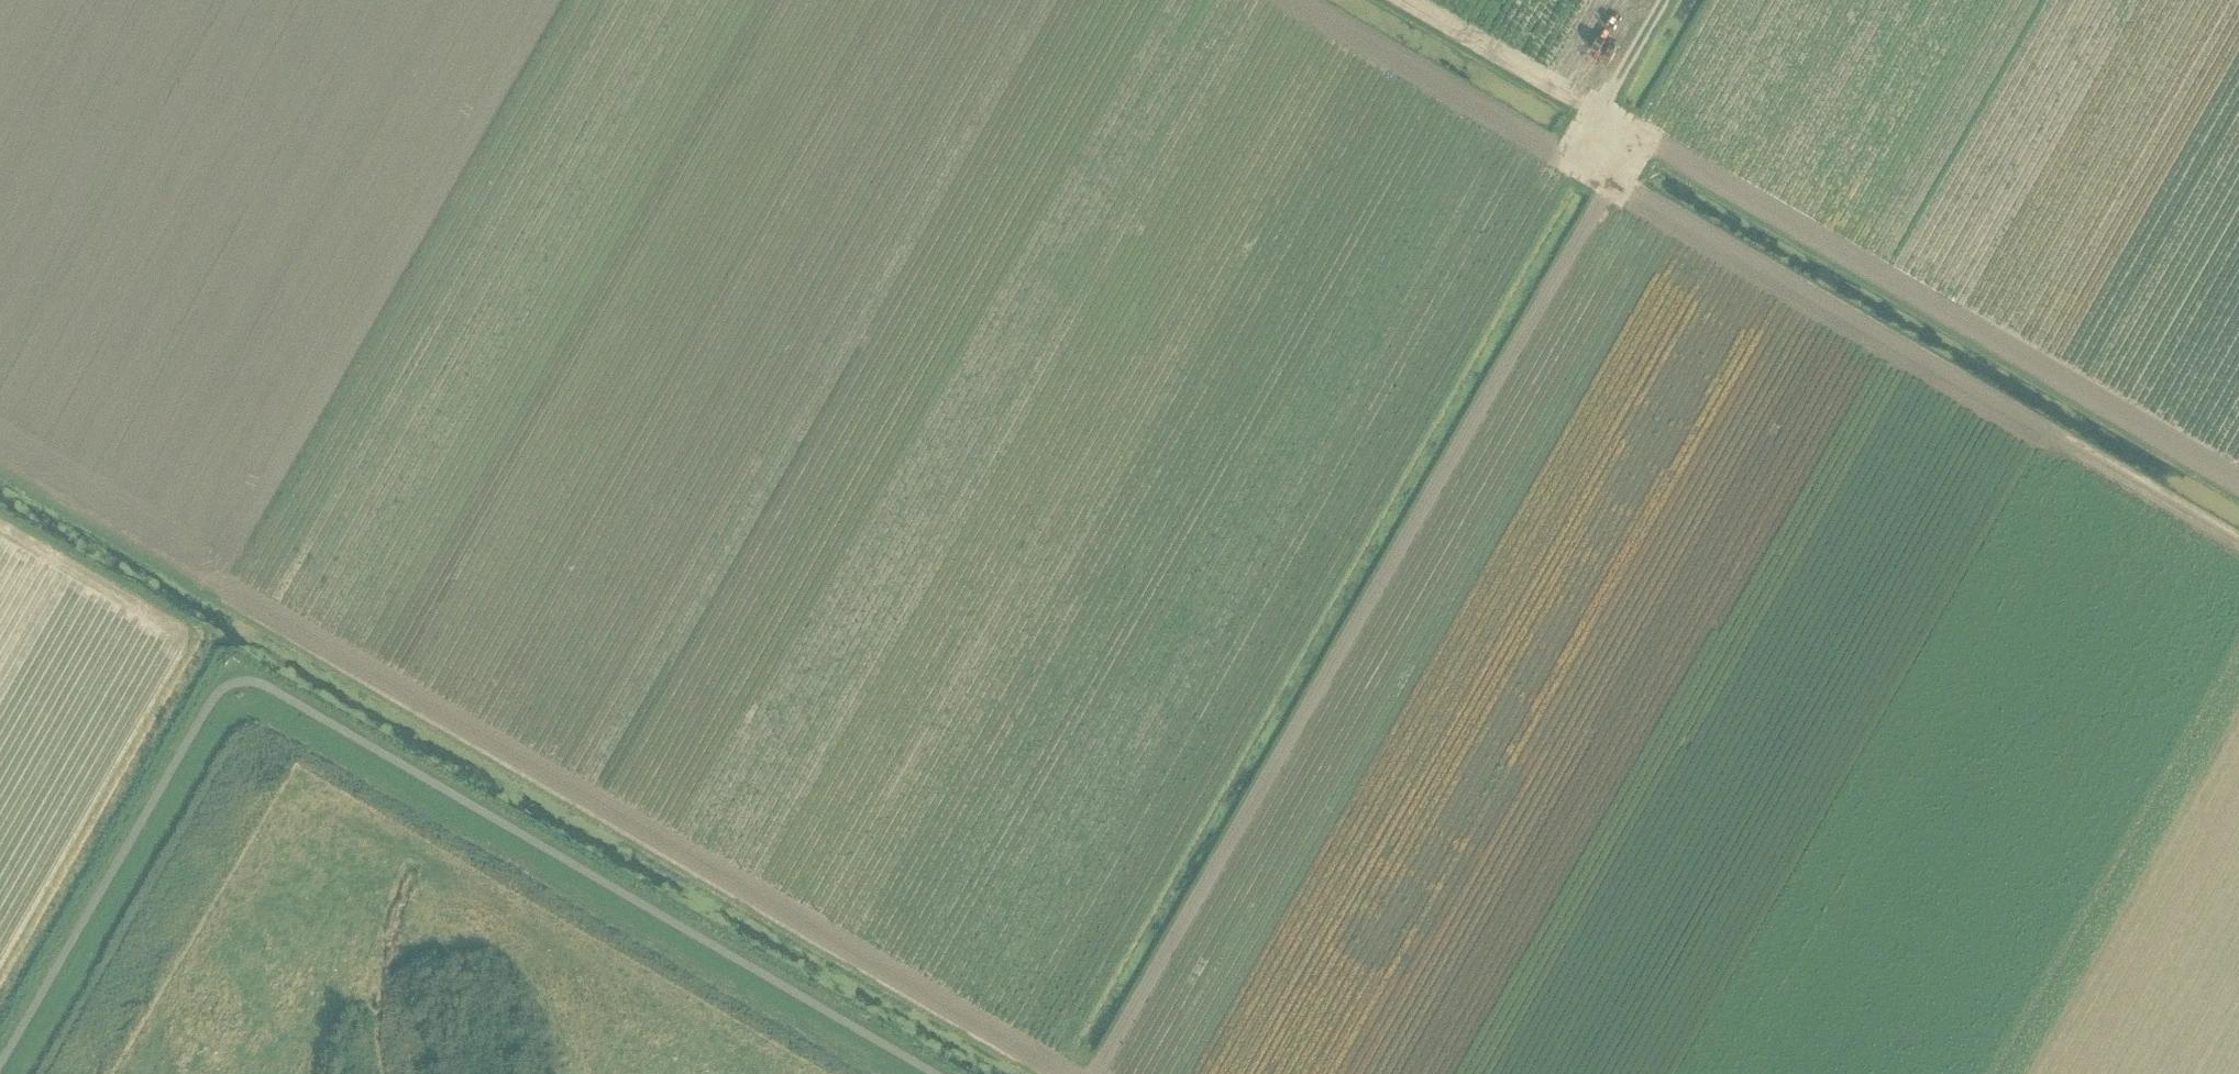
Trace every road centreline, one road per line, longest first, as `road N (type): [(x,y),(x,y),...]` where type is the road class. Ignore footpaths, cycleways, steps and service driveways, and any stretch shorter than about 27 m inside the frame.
road 1 (track): [(1593,126),(1667,0)]

